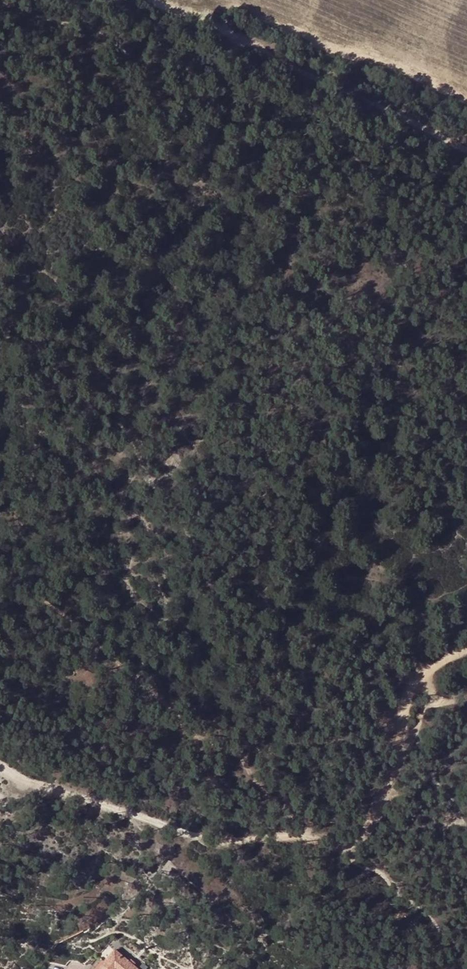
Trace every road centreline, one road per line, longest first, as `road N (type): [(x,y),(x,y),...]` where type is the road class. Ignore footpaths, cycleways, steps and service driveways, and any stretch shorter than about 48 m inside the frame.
road 1 (track): [(466,642),(405,697),(388,771),(351,842),(278,845),(165,823),(39,787),(0,758)]

